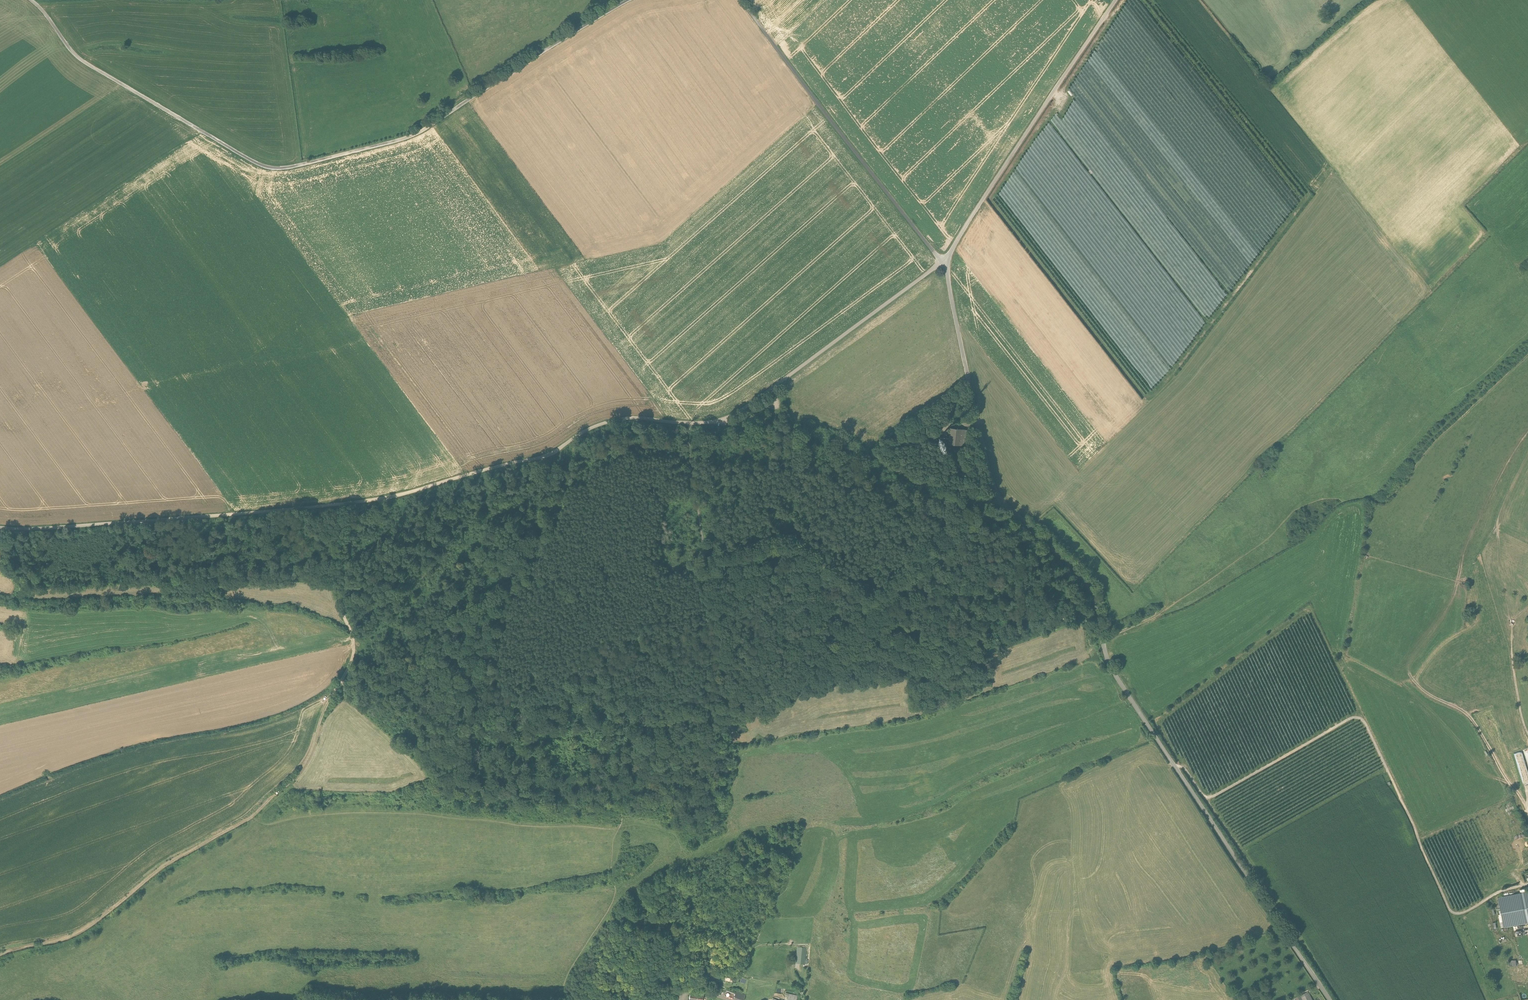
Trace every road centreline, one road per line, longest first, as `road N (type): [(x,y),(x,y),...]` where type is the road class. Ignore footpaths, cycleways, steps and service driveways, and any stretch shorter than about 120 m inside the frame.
road 1 (unclassified): [(0,528),(385,498),(547,456),(611,421),(721,420),(943,262)]
road 2 (unclassified): [(1330,999),(1116,676),(1088,586),(995,488),(943,262)]
road 3 (unclassified): [(31,0),(83,61),(276,168),(416,134),(628,0)]
road 4 (track): [(1176,767),(1211,797),(1359,718),(1454,913),(1527,883)]
road 5 (track): [(0,956),(78,934),(169,864),(254,816),(301,769),(343,678)]
road 6 (unclassified): [(943,262),(741,0)]
road 7 (track): [(1382,503),(1343,503),(1299,541),(1204,597),(1102,638)]
road 8 (unclassified): [(943,262),(1116,0)]
road 9 (track): [(716,421),(831,425),(897,468),(989,502)]
road 10 (track): [(343,678),(354,640),(341,605),(338,556),(353,527),(385,498)]
road 11 (track): [(1527,809),(1468,715),(1414,682)]

